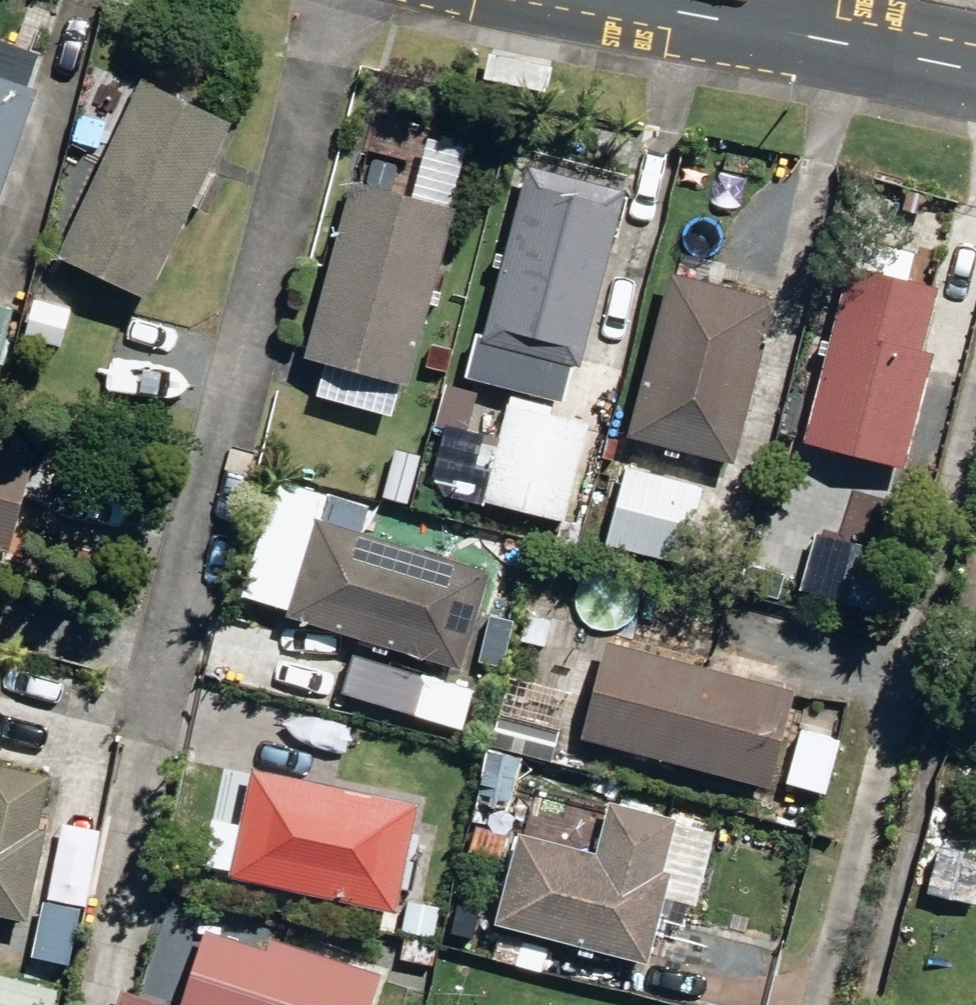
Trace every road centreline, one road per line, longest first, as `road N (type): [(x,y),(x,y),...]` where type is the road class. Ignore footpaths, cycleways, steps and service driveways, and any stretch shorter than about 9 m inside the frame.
road 1 (tertiary): [(595,0),(975,80)]

